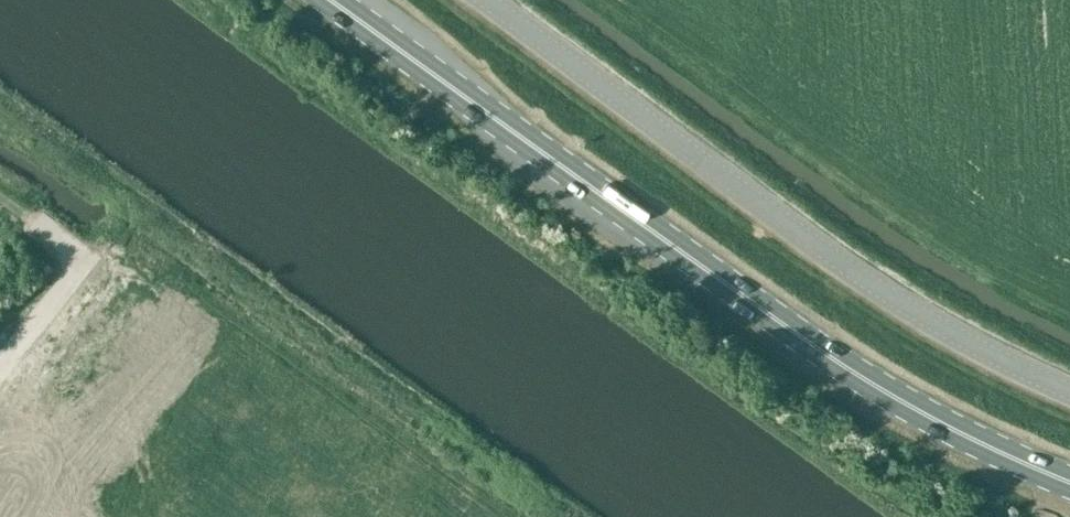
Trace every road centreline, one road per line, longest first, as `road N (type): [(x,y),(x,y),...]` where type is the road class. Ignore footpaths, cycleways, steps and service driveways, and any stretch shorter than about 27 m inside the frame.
road 1 (primary): [(1069,482),(871,382),(334,0)]
road 2 (unclassified): [(486,0),(839,261),(981,349),(1069,390)]

